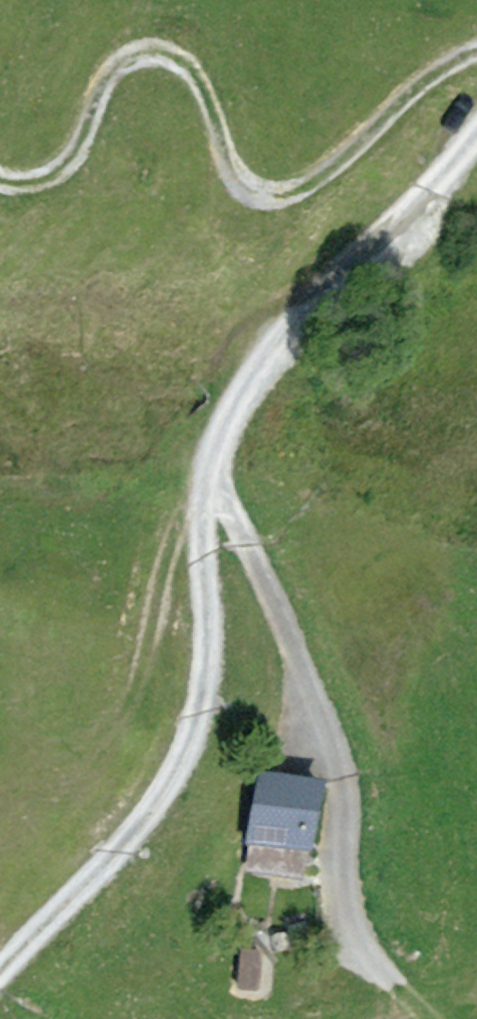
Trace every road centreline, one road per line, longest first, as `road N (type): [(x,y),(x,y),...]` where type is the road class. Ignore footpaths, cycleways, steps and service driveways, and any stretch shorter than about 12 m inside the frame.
road 1 (track): [(476,149),(408,236),(259,389),(204,480),(208,652),(185,761),(120,859),(0,991)]
road 2 (track): [(476,57),(323,195),(268,202),(233,167),(209,84),(172,51),(128,66),(71,173),(18,192),(0,180)]
road 3 (track): [(380,969),(346,896),(342,745),(293,630),(204,480)]

